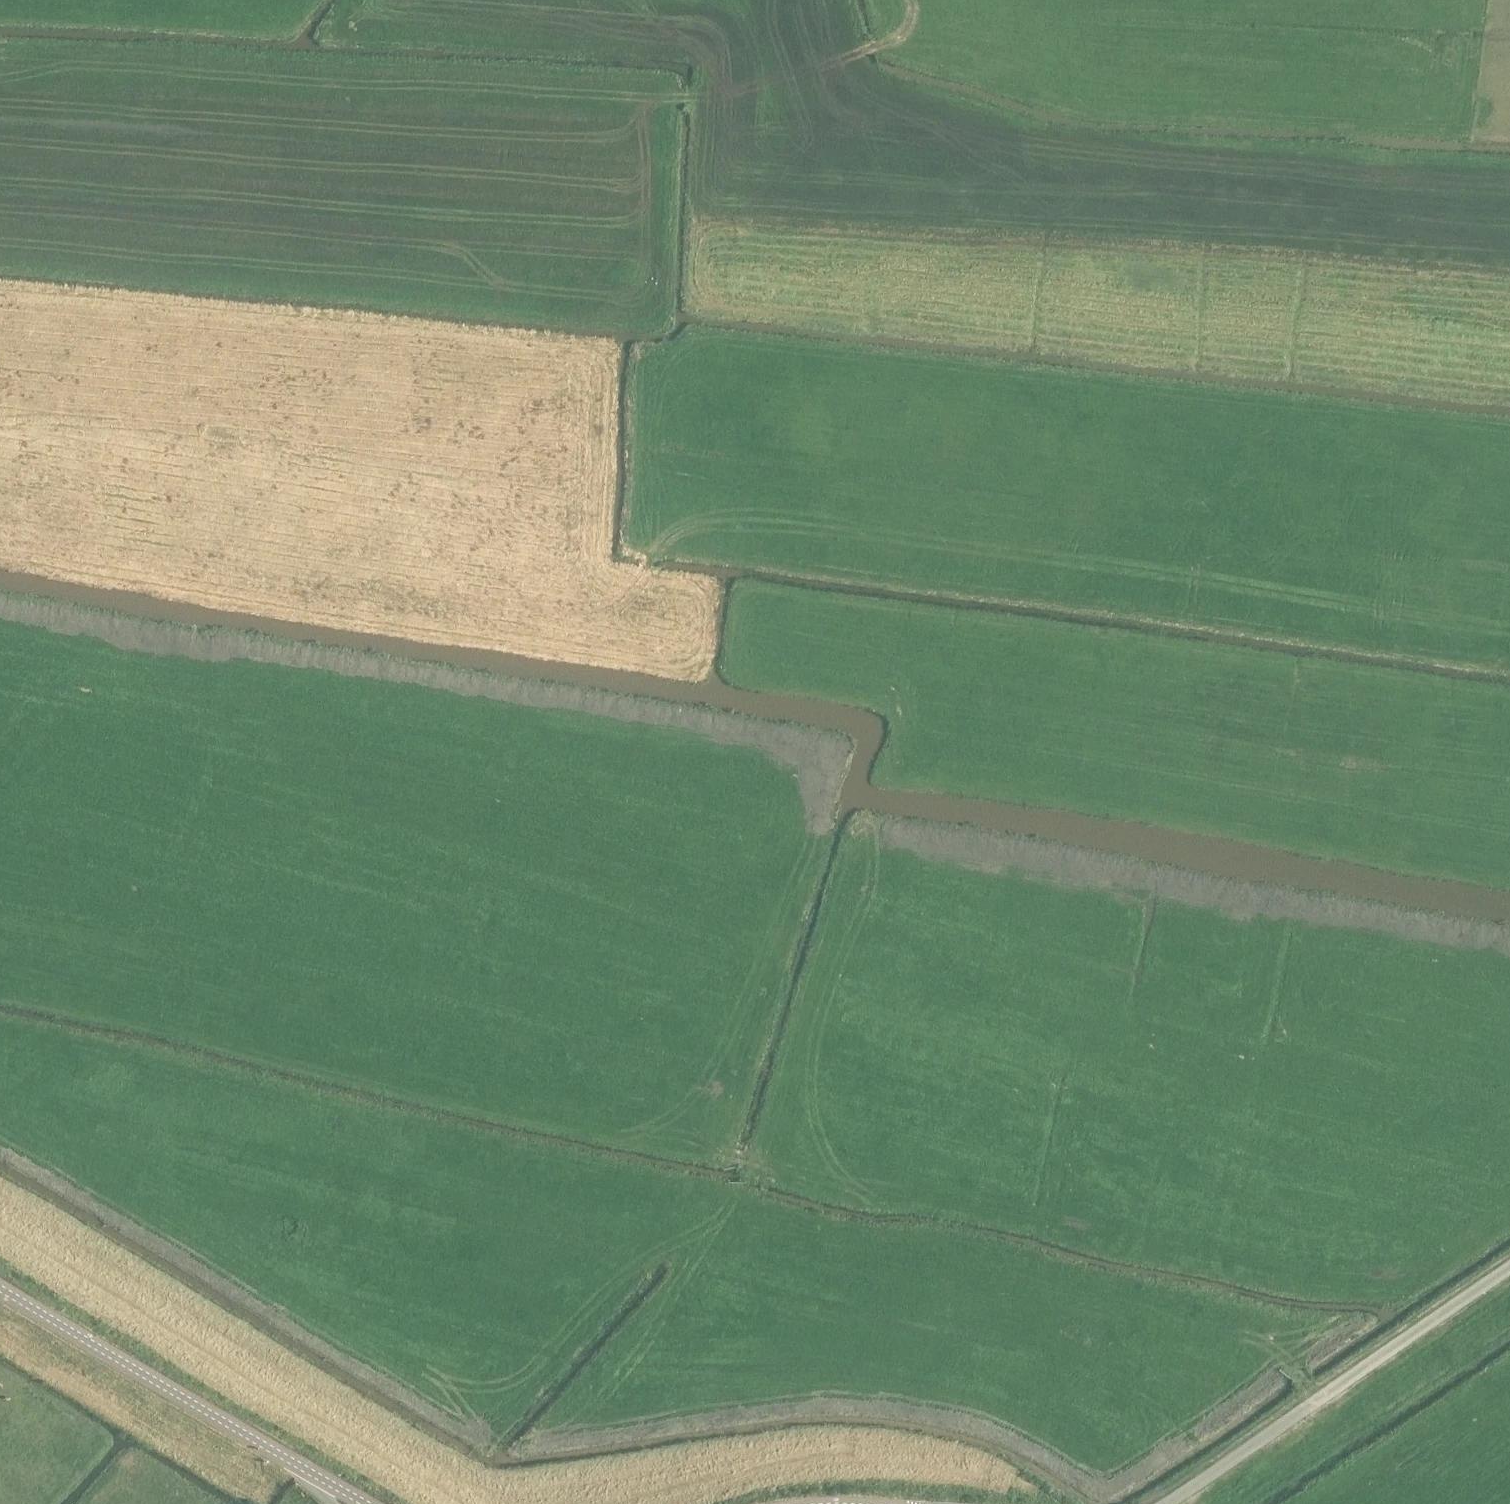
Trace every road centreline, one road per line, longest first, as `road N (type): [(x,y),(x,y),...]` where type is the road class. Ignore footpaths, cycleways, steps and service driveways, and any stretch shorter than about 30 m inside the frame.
road 1 (tertiary): [(368,1503),(0,1287)]
road 2 (unclassified): [(1165,1503),(1509,1268)]

